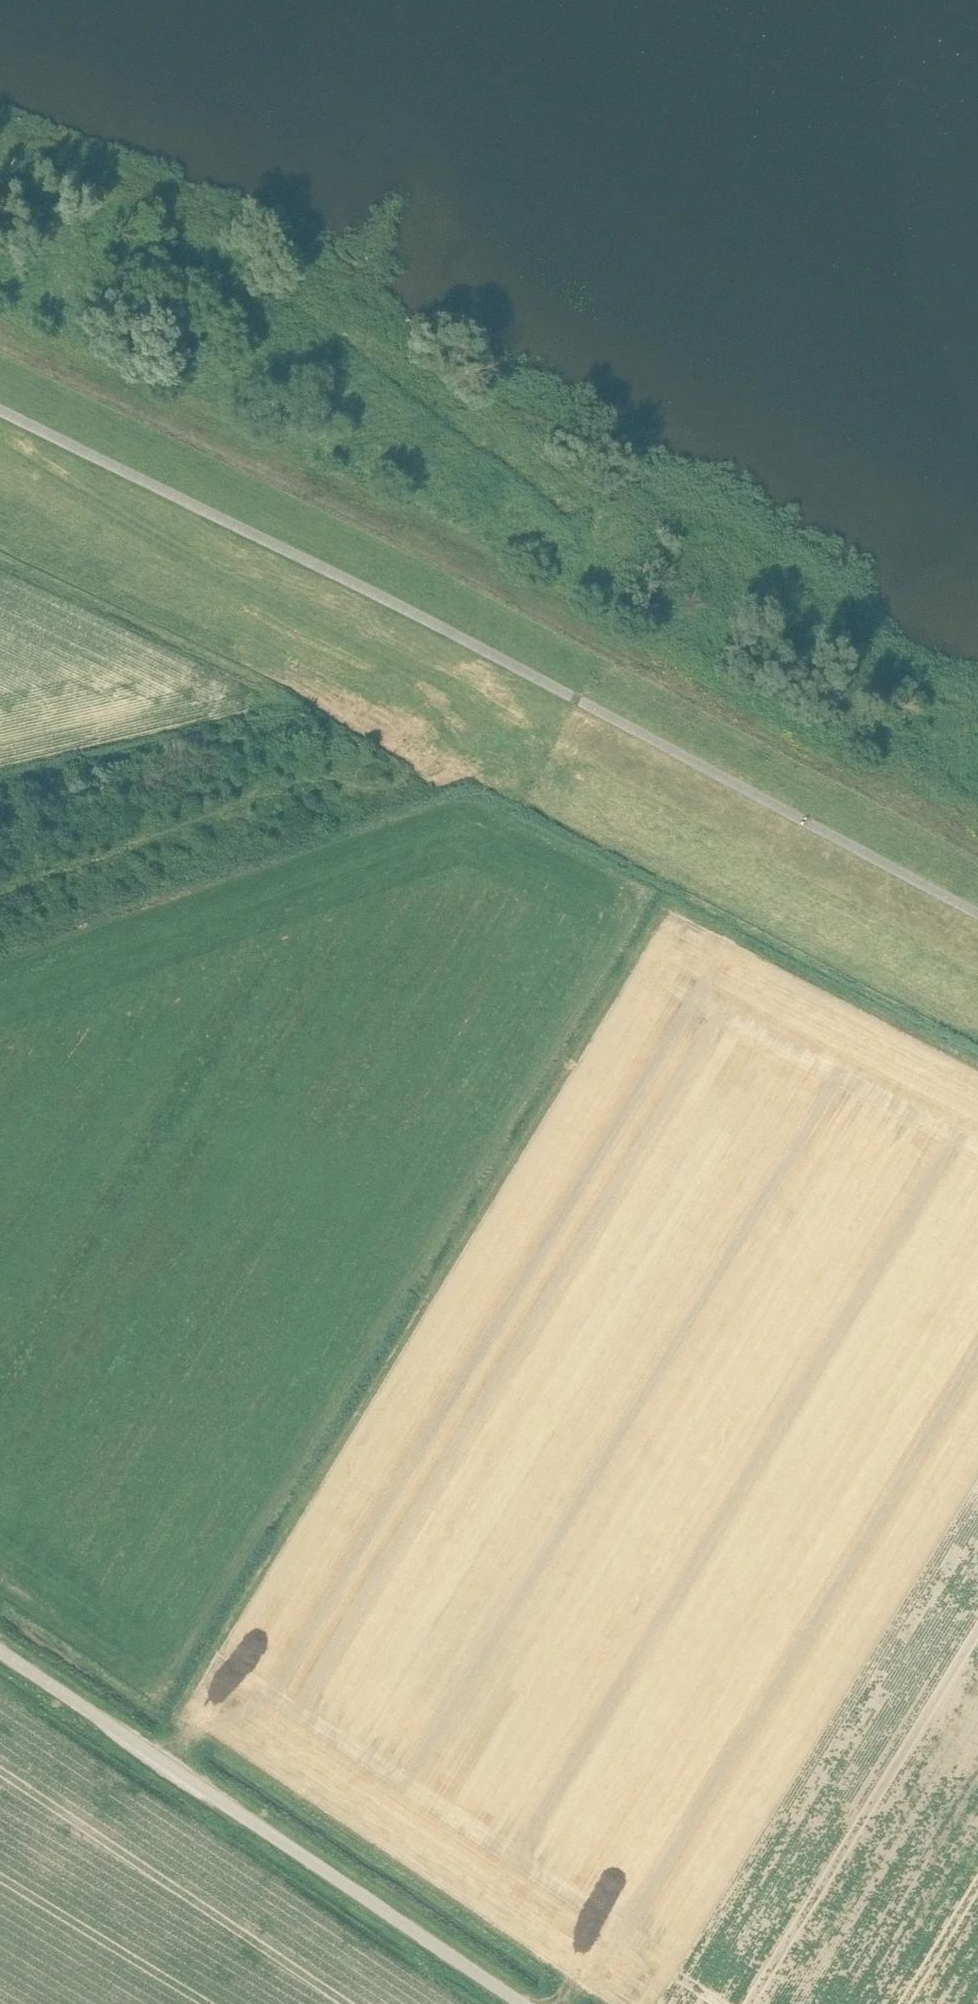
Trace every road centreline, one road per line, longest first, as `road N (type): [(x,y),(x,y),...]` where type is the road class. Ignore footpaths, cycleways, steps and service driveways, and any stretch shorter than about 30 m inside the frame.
road 1 (unclassified): [(522,2003),(0,1652)]

